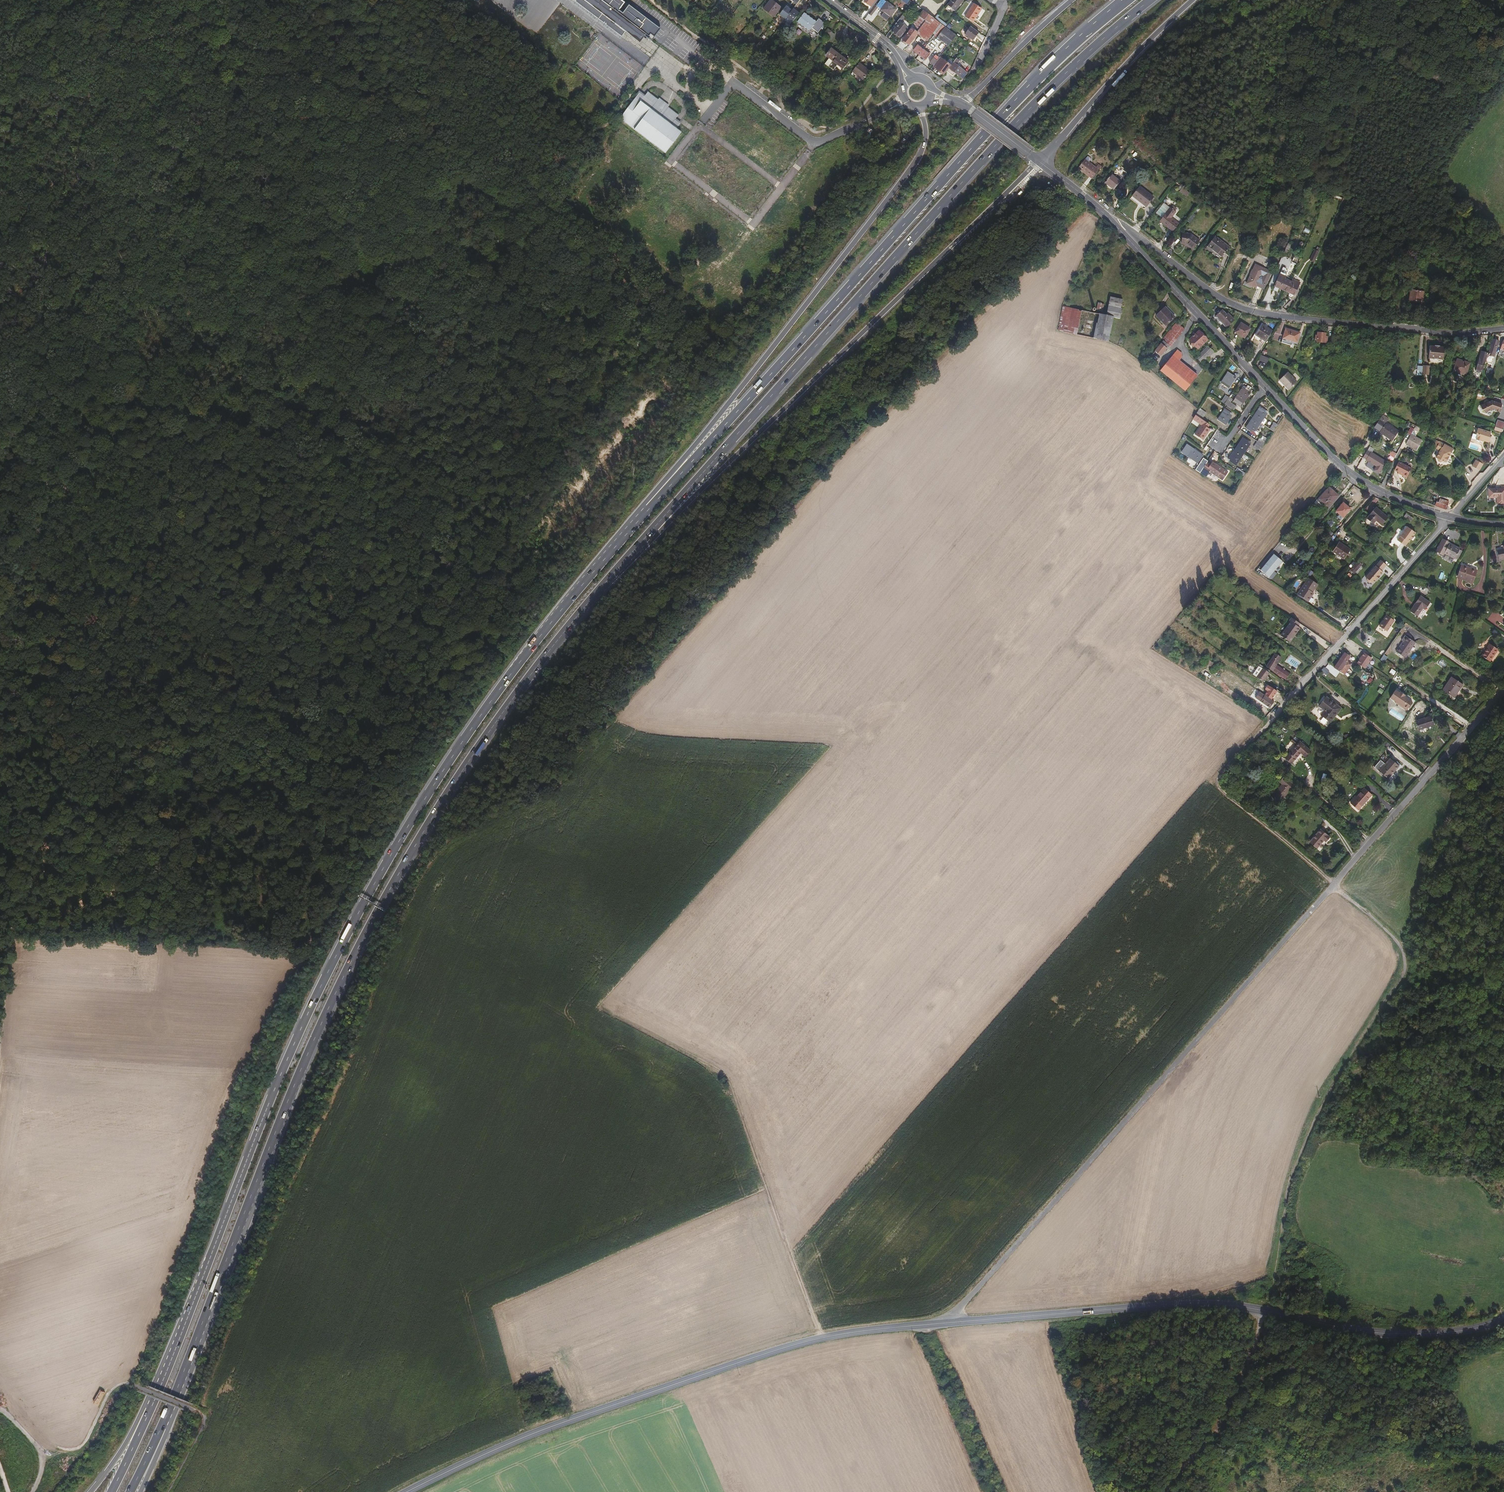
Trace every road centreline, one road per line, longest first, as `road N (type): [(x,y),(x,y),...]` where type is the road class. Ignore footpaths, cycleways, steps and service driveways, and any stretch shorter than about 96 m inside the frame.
road 1 (trunk): [(646,508),(545,631),(393,846),(301,1030),(150,1407)]
road 2 (trunk): [(166,1422),(316,1038),(392,884),(537,667),(654,529)]
road 3 (residential): [(1503,689),(953,1322)]
road 4 (trunk): [(654,529),(988,152),(1149,0)]
road 5 (track): [(89,0),(97,90),(45,268),(28,398),(25,542),(7,623),(9,703)]
road 6 (trunk): [(1124,0),(1026,87),(646,508)]
road 7 (track): [(0,464),(85,486),(178,464),(339,446),(444,392),(492,351),(558,255)]
road 8 (tertiary): [(406,1491),(530,1435),(781,1348),(953,1322)]
road 9 (tertiary): [(953,1322),(1200,1303),(1392,1335),(1470,1330),(1503,1318)]
road 10 (trunk): [(654,529),(1039,162)]
road 11 (track): [(124,0),(412,406)]
road 12 (trunk): [(922,107),(926,135),(914,165),(646,508)]
road 13 (track): [(599,1005),(724,1072),(821,1337)]
road 14 (residential): [(1121,232),(1241,307),(1503,329)]
road 15 (track): [(0,1045),(15,891),(9,703)]
road 16 (track): [(0,232),(252,0)]
road 17 (residential): [(1266,721),(1452,517)]
road 18 (track): [(408,275),(470,207),(526,173),(558,255)]
road 19 (tertiary): [(1452,517),(1352,473),(1263,384)]
road 20 (trunk): [(1039,162),(1192,0)]
road 21 (tertiary): [(1263,384),(1121,232)]
road 22 (track): [(313,453),(313,434),(363,336),(408,275)]
road 23 (residential): [(733,81),(817,142),(904,101)]
road 24 (trunk): [(1071,0),(962,103)]
road 25 (track): [(45,1450),(81,1448),(110,1393),(133,1385)]

